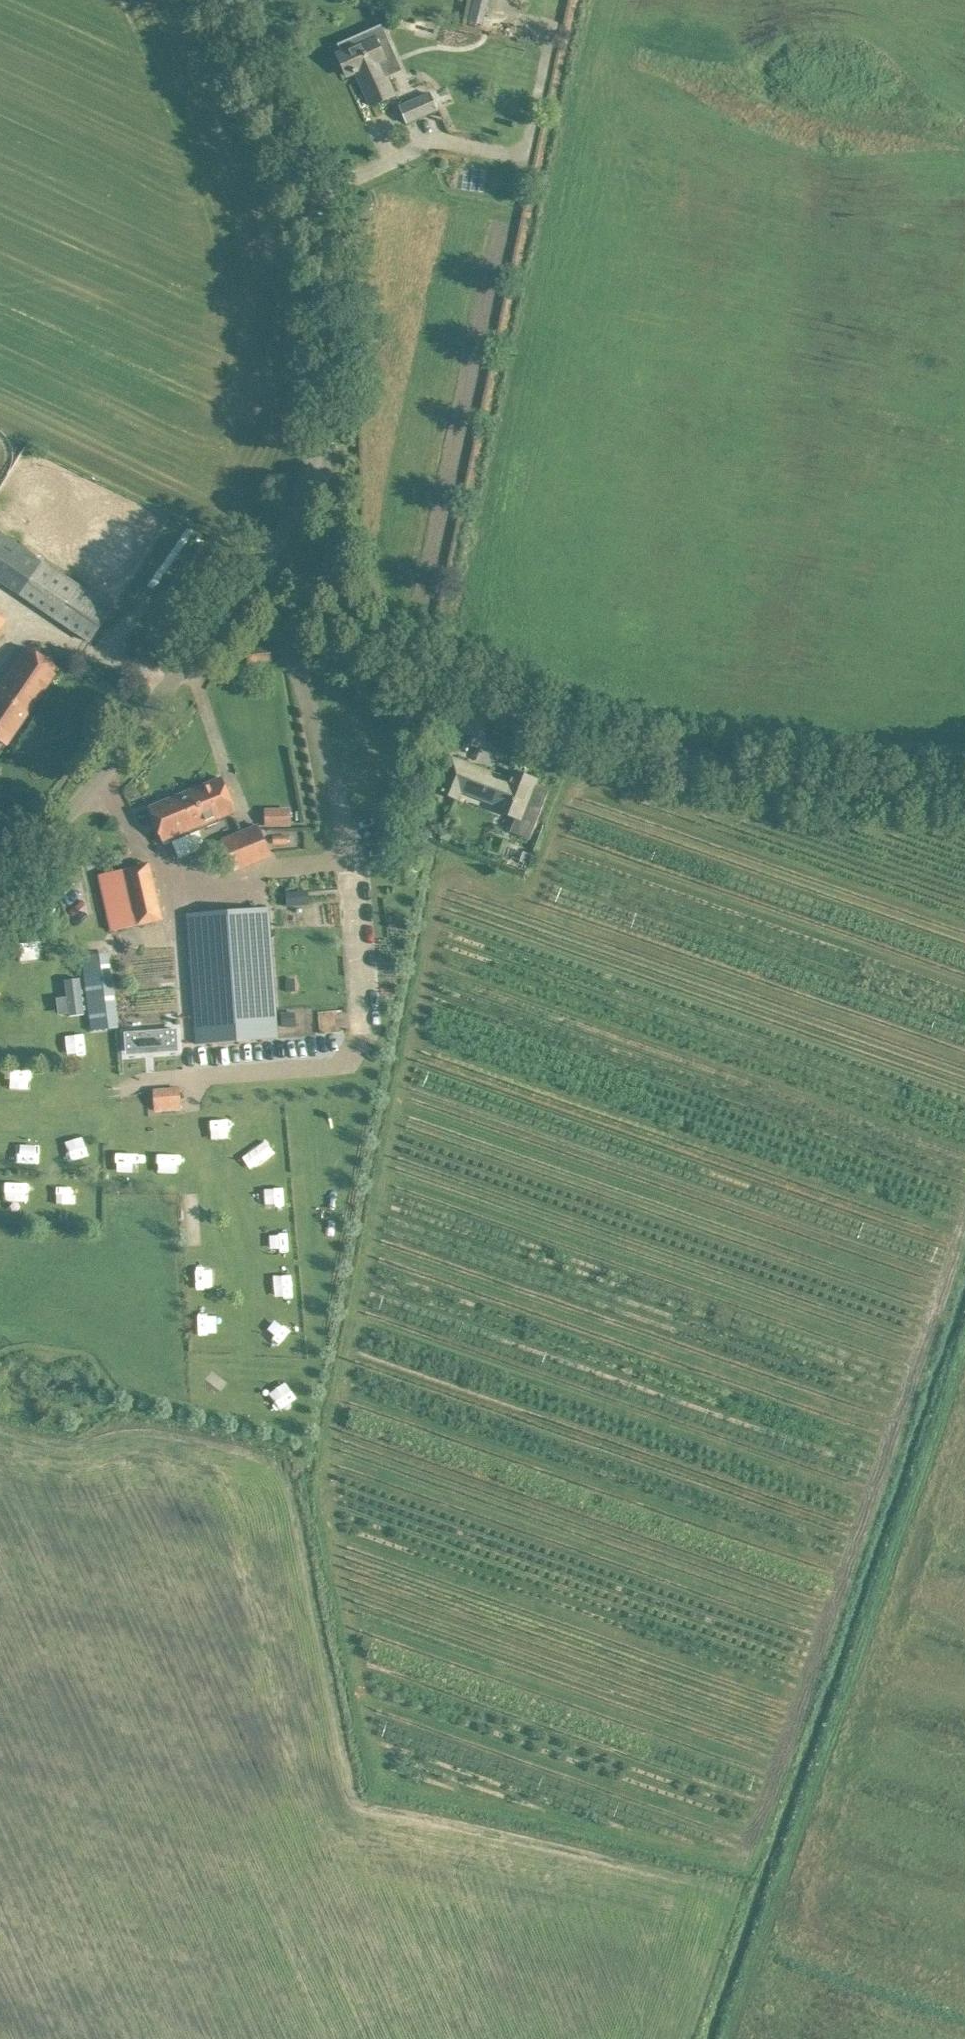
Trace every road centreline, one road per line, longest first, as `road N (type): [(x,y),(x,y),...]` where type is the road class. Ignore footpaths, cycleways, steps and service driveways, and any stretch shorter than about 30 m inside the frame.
road 1 (unclassified): [(964,789),(775,780),(634,752),(563,729),(339,629)]
road 2 (unclassified): [(322,426),(322,259),(219,0)]
road 3 (unclassified): [(0,899),(244,590)]
road 4 (unclassified): [(339,629),(322,426)]
road 5 (unclassified): [(244,590),(297,502),(322,426)]

